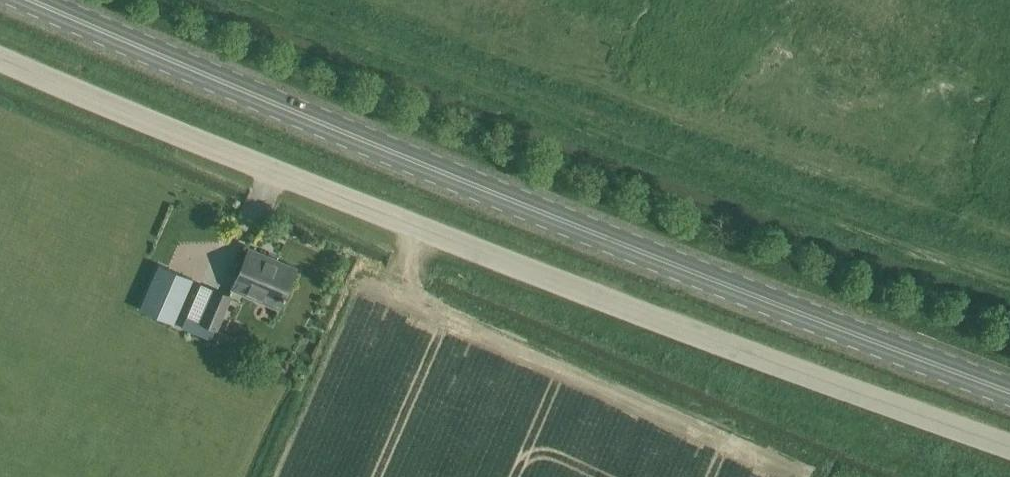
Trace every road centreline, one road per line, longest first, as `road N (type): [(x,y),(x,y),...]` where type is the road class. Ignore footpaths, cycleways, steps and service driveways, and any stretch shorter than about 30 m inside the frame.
road 1 (unclassified): [(1009,444),(586,290),(0,57)]
road 2 (primary): [(1009,390),(415,165),(25,0)]

